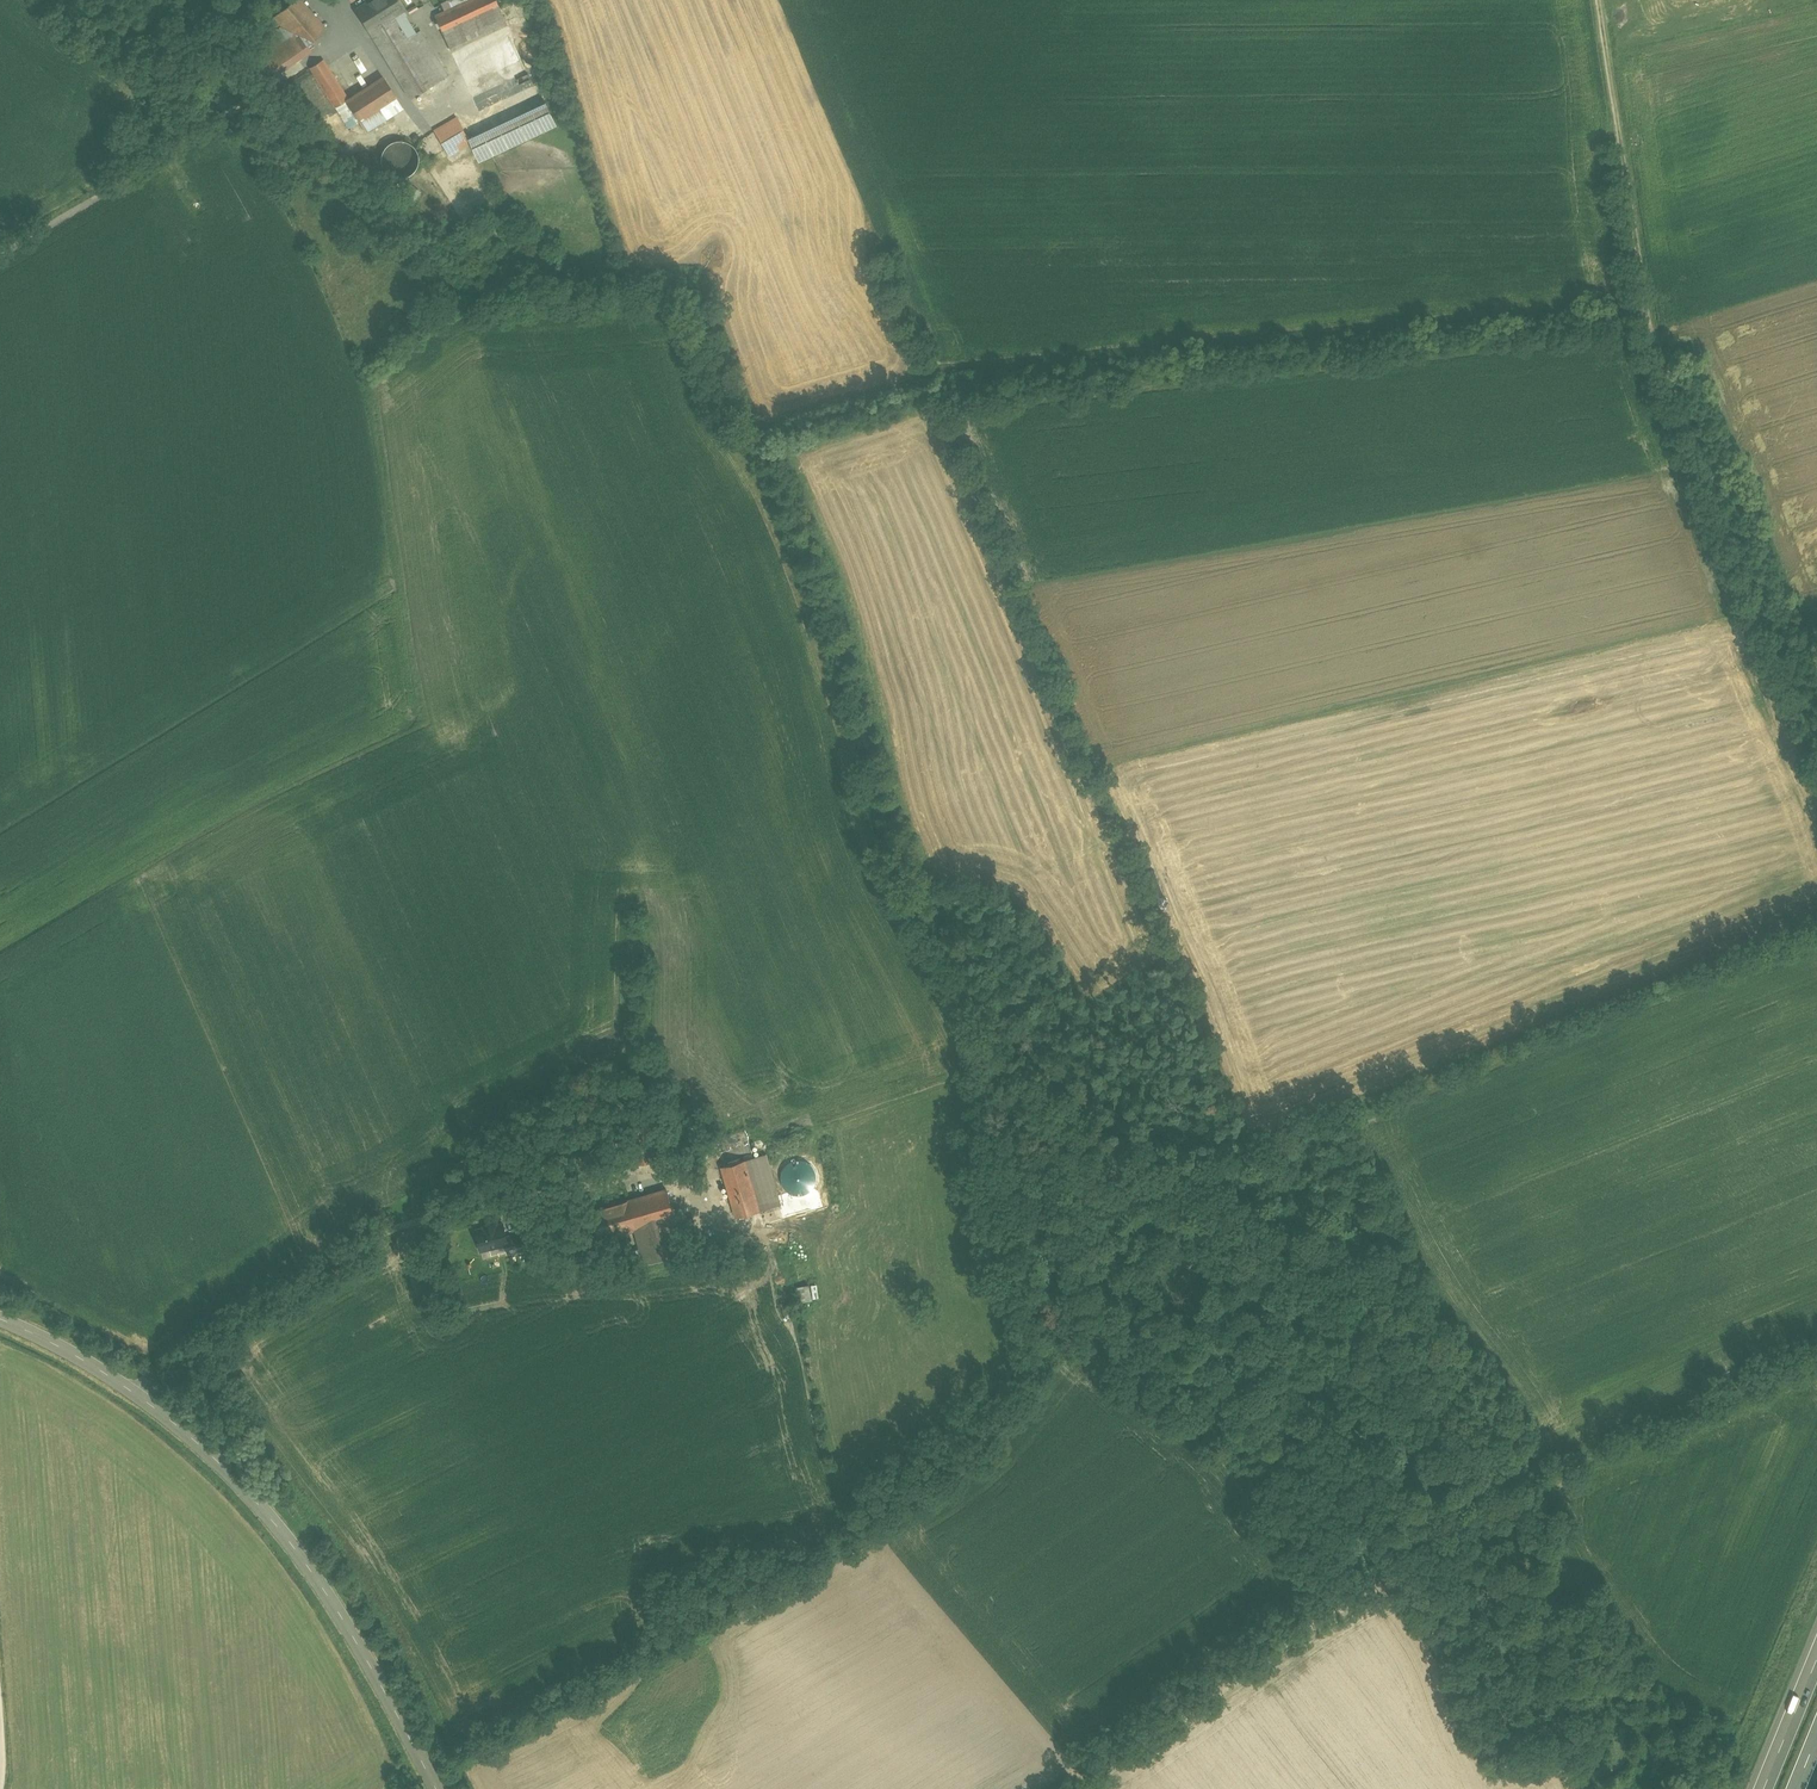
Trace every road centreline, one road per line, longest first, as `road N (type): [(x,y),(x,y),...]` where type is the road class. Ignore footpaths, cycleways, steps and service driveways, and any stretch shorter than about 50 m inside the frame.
road 1 (tertiary): [(436,1788),(344,1620),(243,1485),(189,1433),(65,1348),(0,1319)]
road 2 (unclassified): [(0,263),(136,186),(256,95)]
road 3 (motorway): [(1816,1639),(1755,1788)]
road 4 (track): [(256,95),(333,31),(304,0)]

